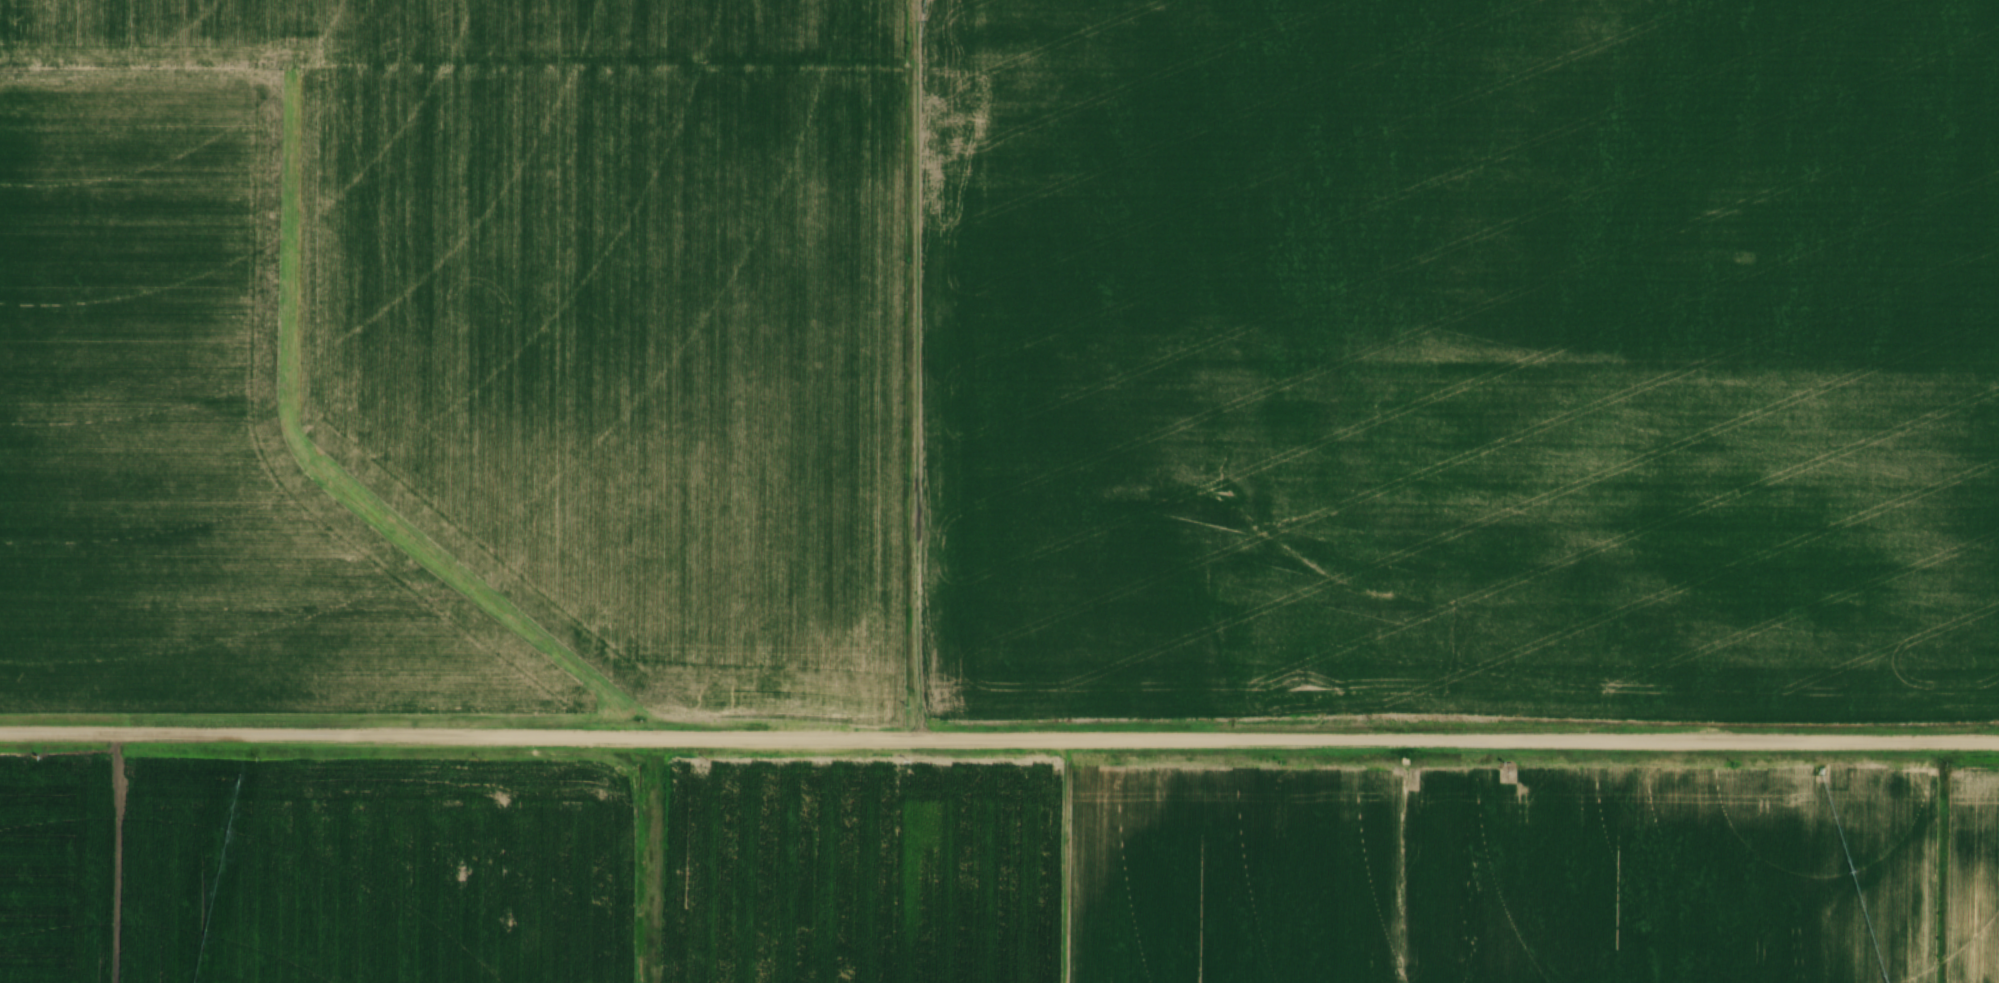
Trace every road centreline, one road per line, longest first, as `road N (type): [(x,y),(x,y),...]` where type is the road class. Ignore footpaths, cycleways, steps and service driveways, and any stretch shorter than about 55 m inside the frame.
road 1 (residential): [(0,739),(1998,746)]

